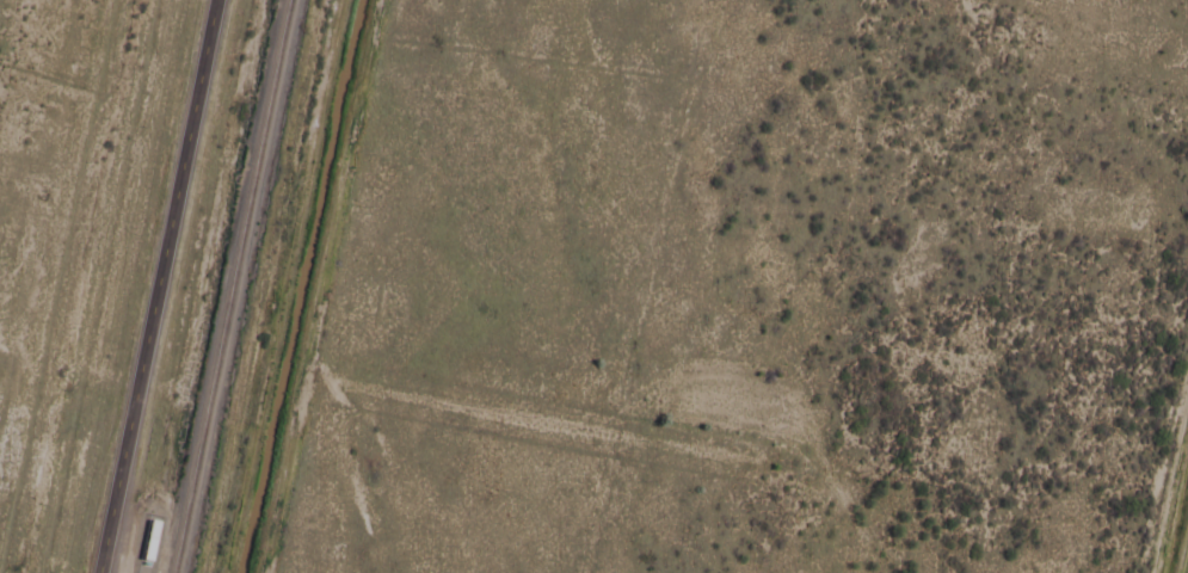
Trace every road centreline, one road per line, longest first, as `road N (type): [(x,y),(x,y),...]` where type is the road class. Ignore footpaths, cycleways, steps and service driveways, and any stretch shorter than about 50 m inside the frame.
road 1 (track): [(376,0),(259,572)]
road 2 (track): [(344,0),(229,572)]
road 3 (secondary): [(98,572),(213,0)]
road 4 (track): [(1151,572),(1187,387)]

